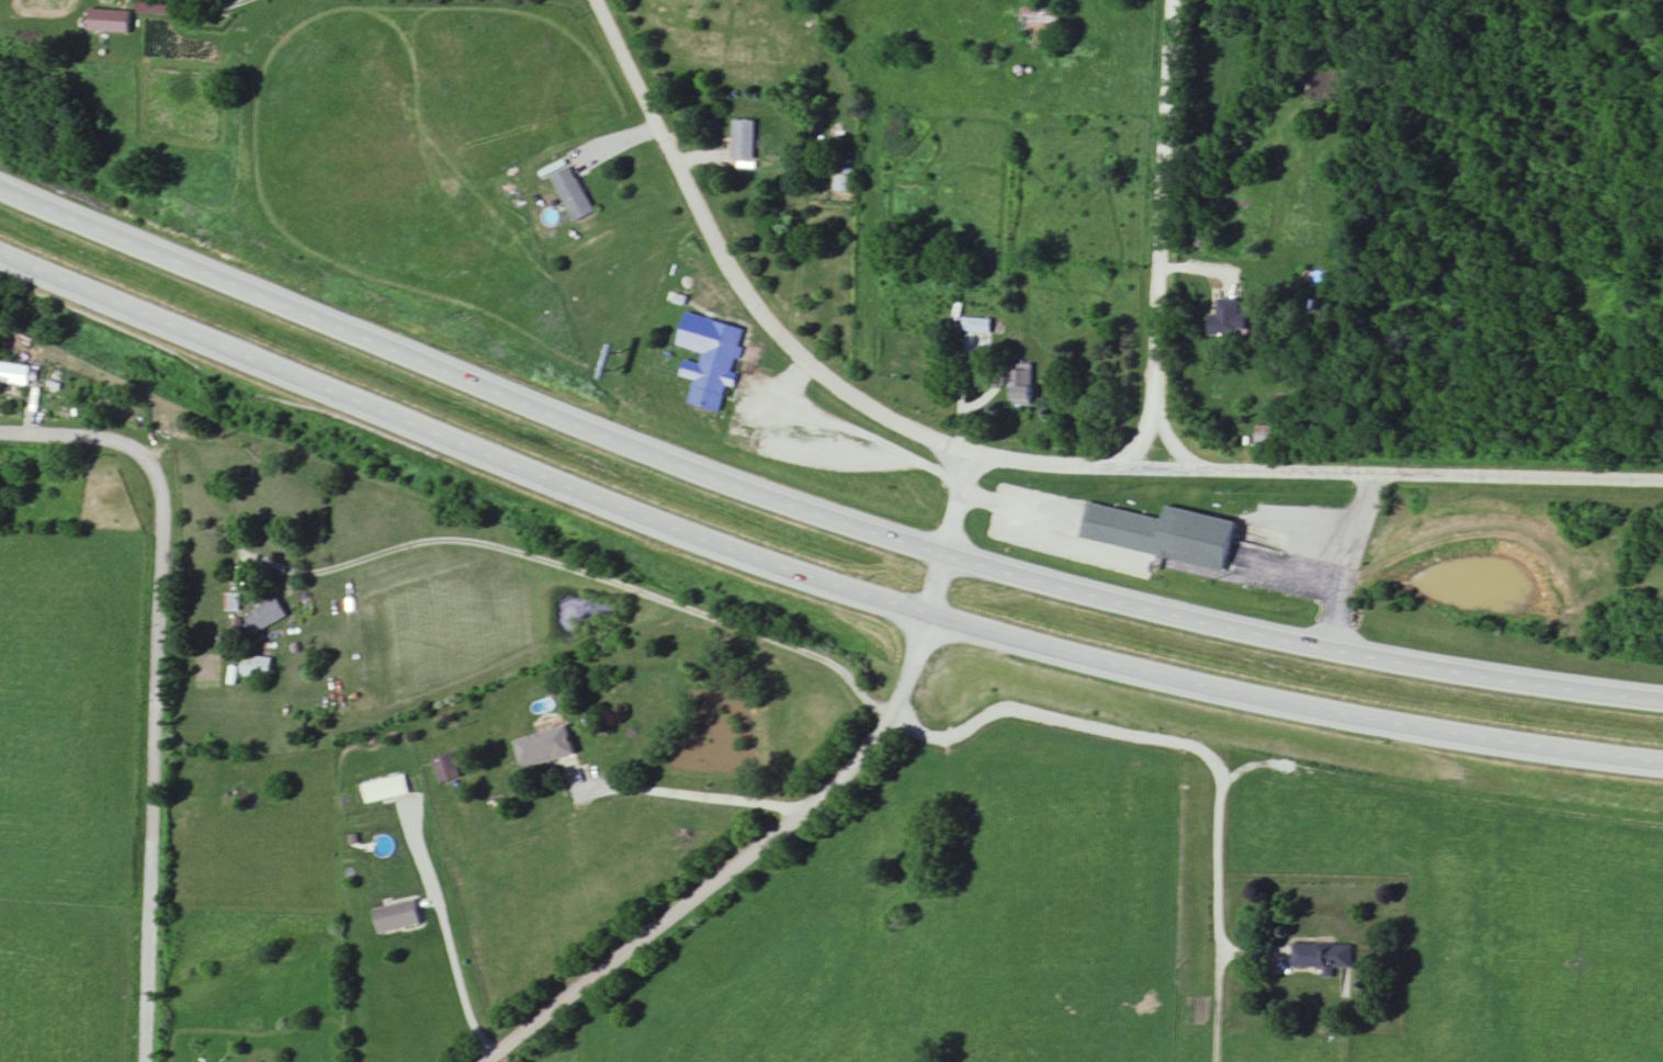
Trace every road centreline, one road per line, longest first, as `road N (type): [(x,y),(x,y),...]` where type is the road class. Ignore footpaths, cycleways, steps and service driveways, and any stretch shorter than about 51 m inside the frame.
road 1 (trunk): [(1662,705),(1472,682),(1196,623),(947,556),(103,247),(0,196)]
road 2 (trunk): [(0,267),(168,343),(932,618),(1313,714),(1662,770)]
road 3 (residential): [(595,0),(738,289),(850,402),(934,444),(1077,470),(1662,481)]
road 4 (residential): [(484,1061),(855,768),(890,719),(928,634),(971,454)]
road 5 (residential): [(140,1061),(163,492),(149,464)]
road 6 (residential): [(1152,423),(1167,0)]
road 7 (residential): [(149,464),(113,440),(0,431)]

